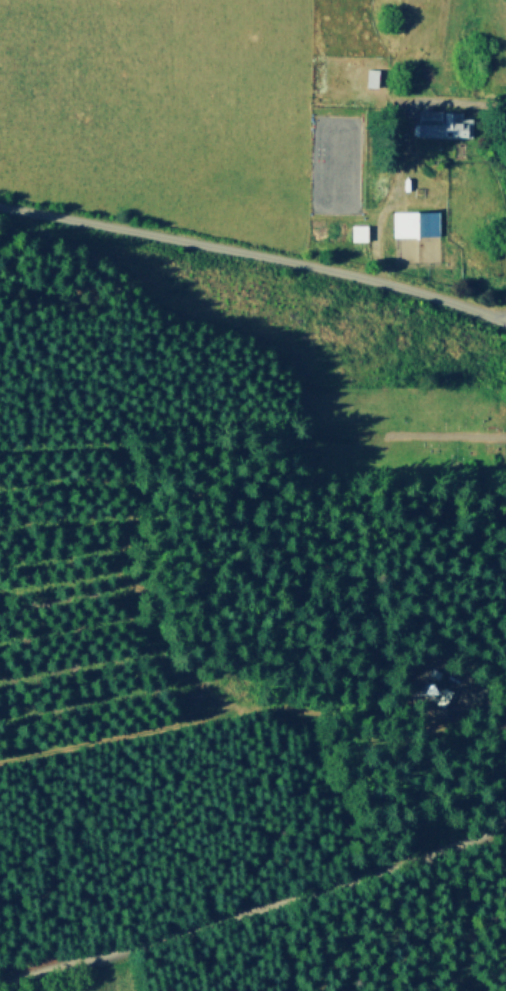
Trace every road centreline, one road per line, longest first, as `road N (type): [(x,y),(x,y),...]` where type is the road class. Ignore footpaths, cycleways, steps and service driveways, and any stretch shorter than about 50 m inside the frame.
road 1 (residential): [(0,207),(283,254),(505,322)]

